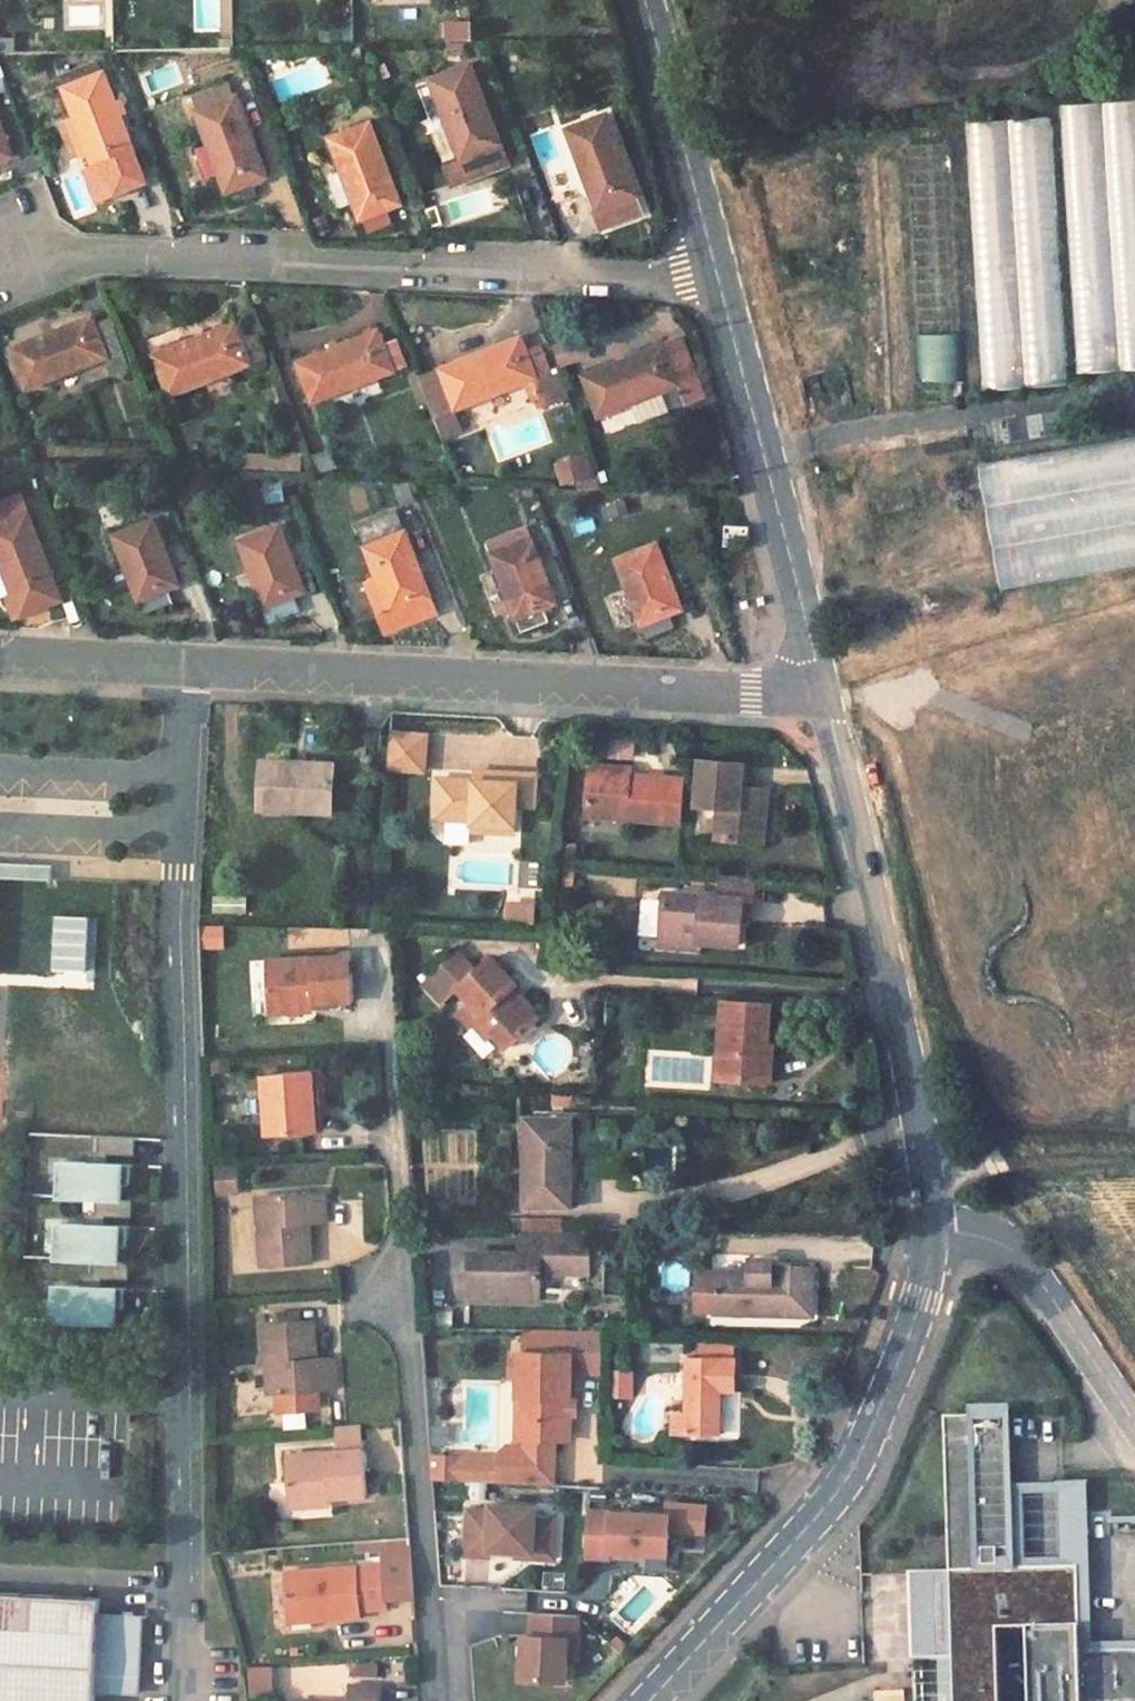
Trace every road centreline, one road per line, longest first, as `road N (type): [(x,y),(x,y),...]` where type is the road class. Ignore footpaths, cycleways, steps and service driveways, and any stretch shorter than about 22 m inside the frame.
road 1 (residential): [(186,664),(177,890),(179,1700)]
road 2 (residential): [(714,267),(13,246)]
road 3 (unclassified): [(186,664),(824,694)]
road 4 (residential): [(654,1700),(849,1470),(906,1343),(932,1228)]
road 5 (unclassified): [(824,694),(898,994),(932,1228)]
road 6 (unclassified): [(714,267),(824,694)]
road 7 (unclassified): [(1134,1423),(1027,1262),(999,1242),(932,1228)]
road 8 (unclassified): [(641,0),(714,267)]
road 9 (track): [(956,1232),(1013,1156),(1134,1157)]
road 10 (unclassified): [(0,653),(186,664)]

